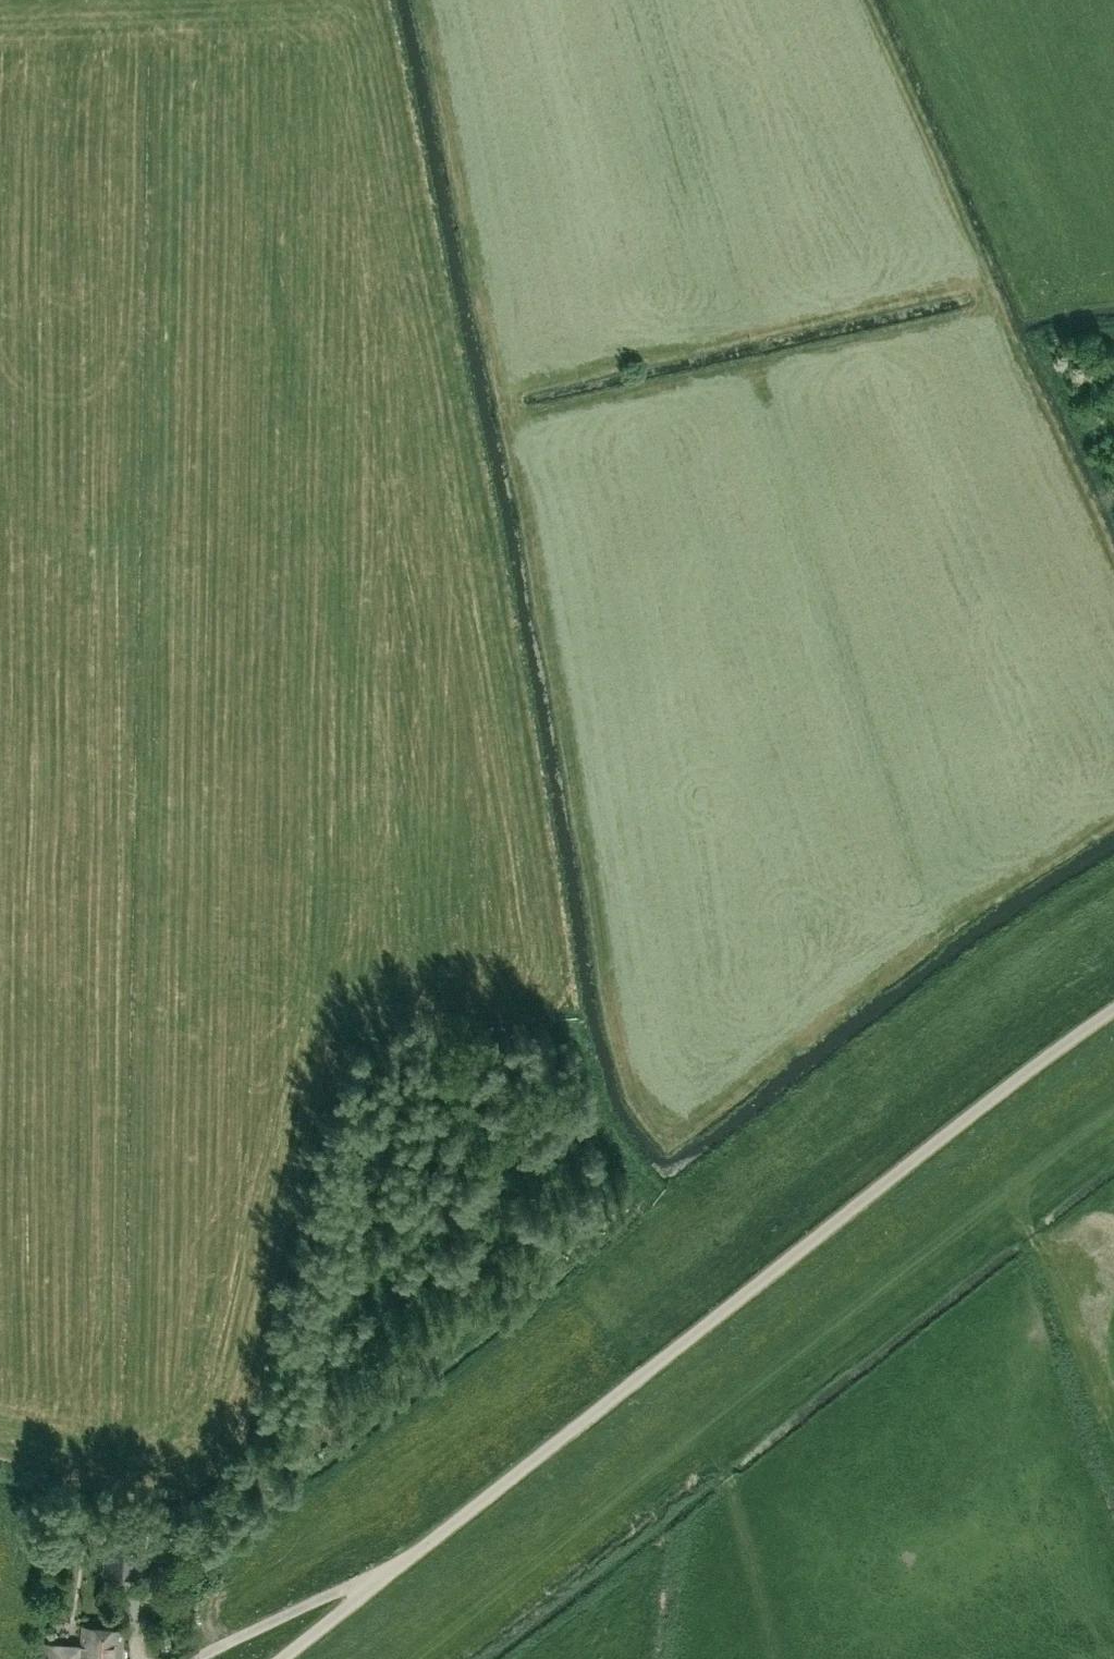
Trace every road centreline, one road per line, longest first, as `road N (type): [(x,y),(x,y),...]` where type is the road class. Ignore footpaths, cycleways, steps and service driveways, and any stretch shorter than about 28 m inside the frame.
road 1 (unclassified): [(277,1658),(884,1180),(1113,1010)]

